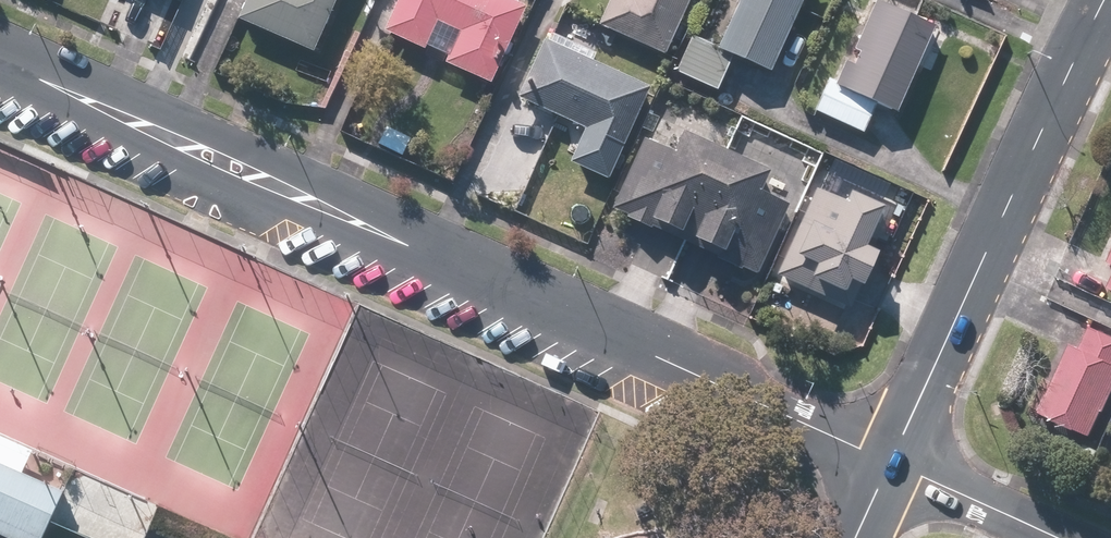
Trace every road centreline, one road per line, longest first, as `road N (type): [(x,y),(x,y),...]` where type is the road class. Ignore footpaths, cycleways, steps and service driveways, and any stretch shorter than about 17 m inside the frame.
road 1 (residential): [(0,64),(890,464)]
road 2 (tertiary): [(890,464),(1109,0)]
road 3 (residential): [(890,464),(1052,537)]

